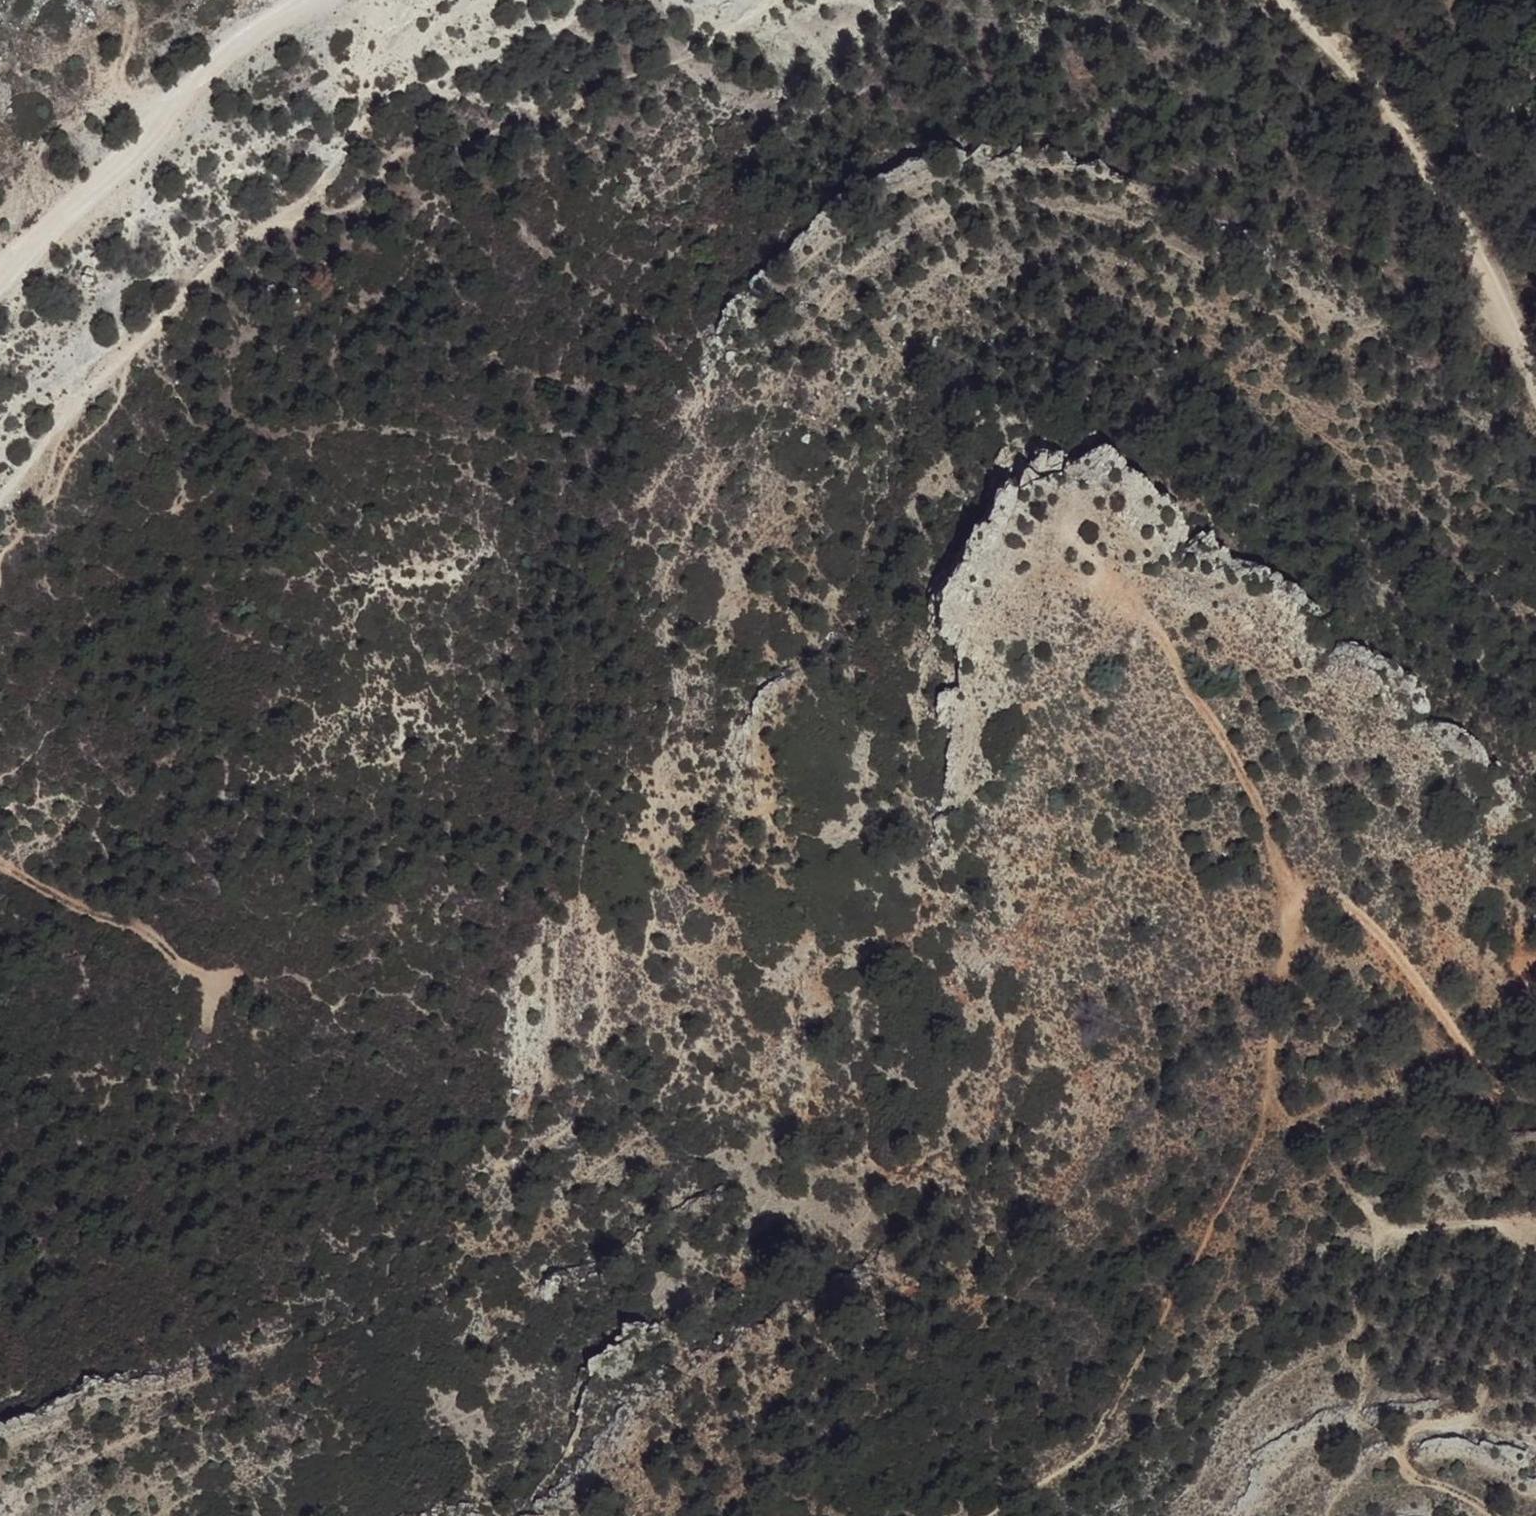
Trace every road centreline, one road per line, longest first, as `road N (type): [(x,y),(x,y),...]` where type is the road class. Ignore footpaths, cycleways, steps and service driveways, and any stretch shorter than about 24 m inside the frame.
road 1 (track): [(1491,1515),(1476,1499),(1410,1472),(1403,1444),(1410,1428),(1467,1418),(1484,1398),(1526,1254),(1497,1225),(1395,1229),(1374,1219),(1272,1097)]
road 2 (track): [(1272,1097),(1293,875),(1367,921),(1495,1089),(1535,1099)]
road 3 (track): [(1535,403),(1399,128),(1296,0)]
road 4 (track): [(0,281),(231,47),(318,0)]

